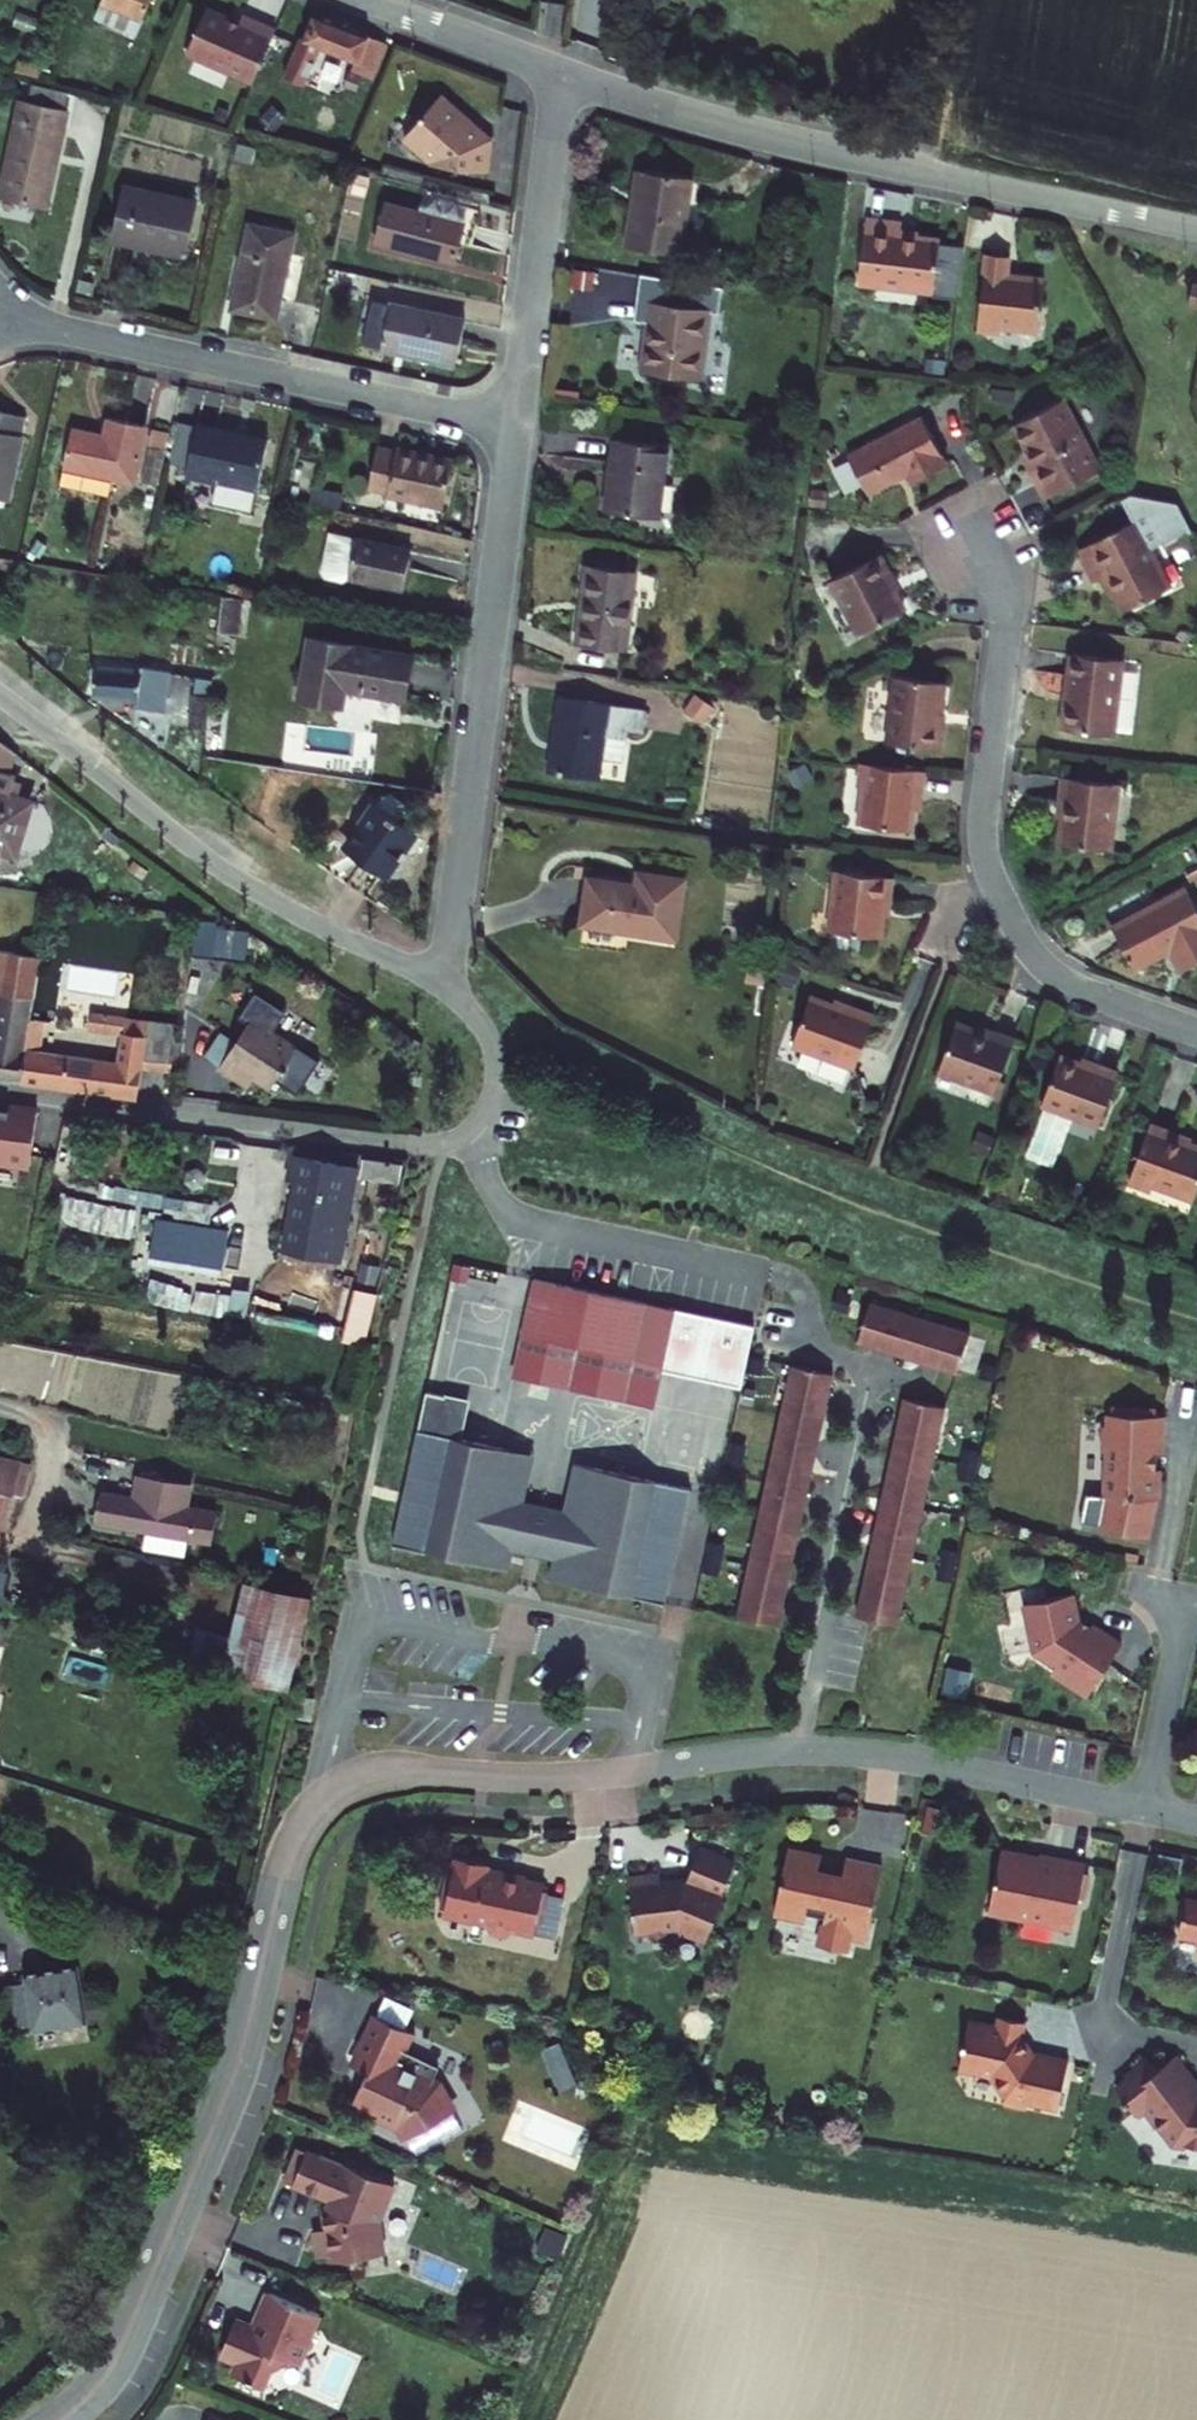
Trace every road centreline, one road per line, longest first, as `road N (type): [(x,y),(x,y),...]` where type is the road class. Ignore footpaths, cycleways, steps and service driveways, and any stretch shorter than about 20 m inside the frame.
road 1 (residential): [(60,2419),(115,2364),(233,2076),(291,1842),(335,1790),(391,1772),(556,1777),(796,1751),(904,1758),(1143,1807)]
road 2 (residential): [(560,73),(732,127),(1196,229)]
road 3 (residential): [(0,1092),(451,1142),(481,1116),(496,1068),(486,1030),(445,991)]
road 4 (residential): [(966,524),(999,585),(1006,616),(983,810),(992,884),(1026,945),(1065,983),(1196,1031)]
road 5 (residential): [(517,426),(445,991)]
road 6 (residential): [(445,991),(252,884),(0,693)]
road 7 (residential): [(0,315),(517,426)]
road 8 (residential): [(560,73),(517,426)]
road 9 (residential): [(1143,1807),(1190,1600),(1196,1601)]
road 10 (residential): [(369,0),(560,73)]

